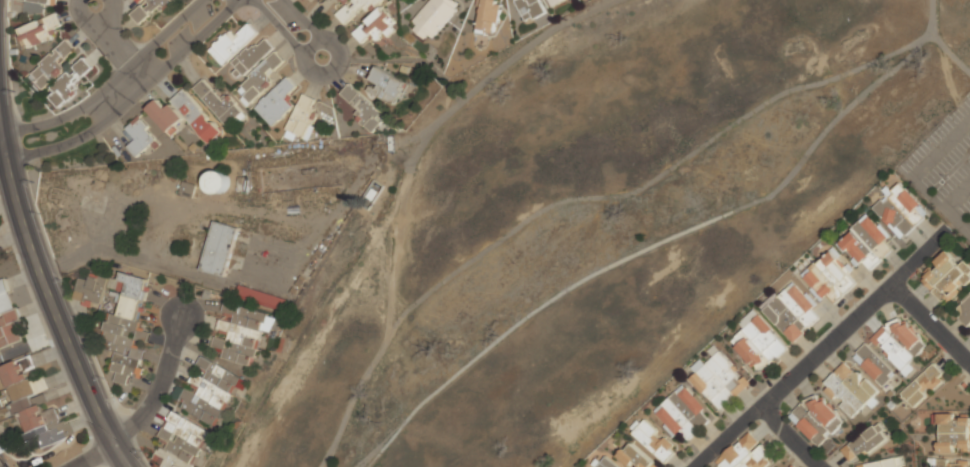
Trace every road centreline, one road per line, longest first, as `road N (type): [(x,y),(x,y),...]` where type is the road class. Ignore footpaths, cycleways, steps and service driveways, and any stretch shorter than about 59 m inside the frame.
road 1 (tertiary): [(1,114),(31,249),(128,466)]
road 2 (residential): [(945,233),(695,466)]
road 3 (residential): [(108,106),(217,0)]
road 4 (residential): [(114,445),(159,389),(179,319)]

